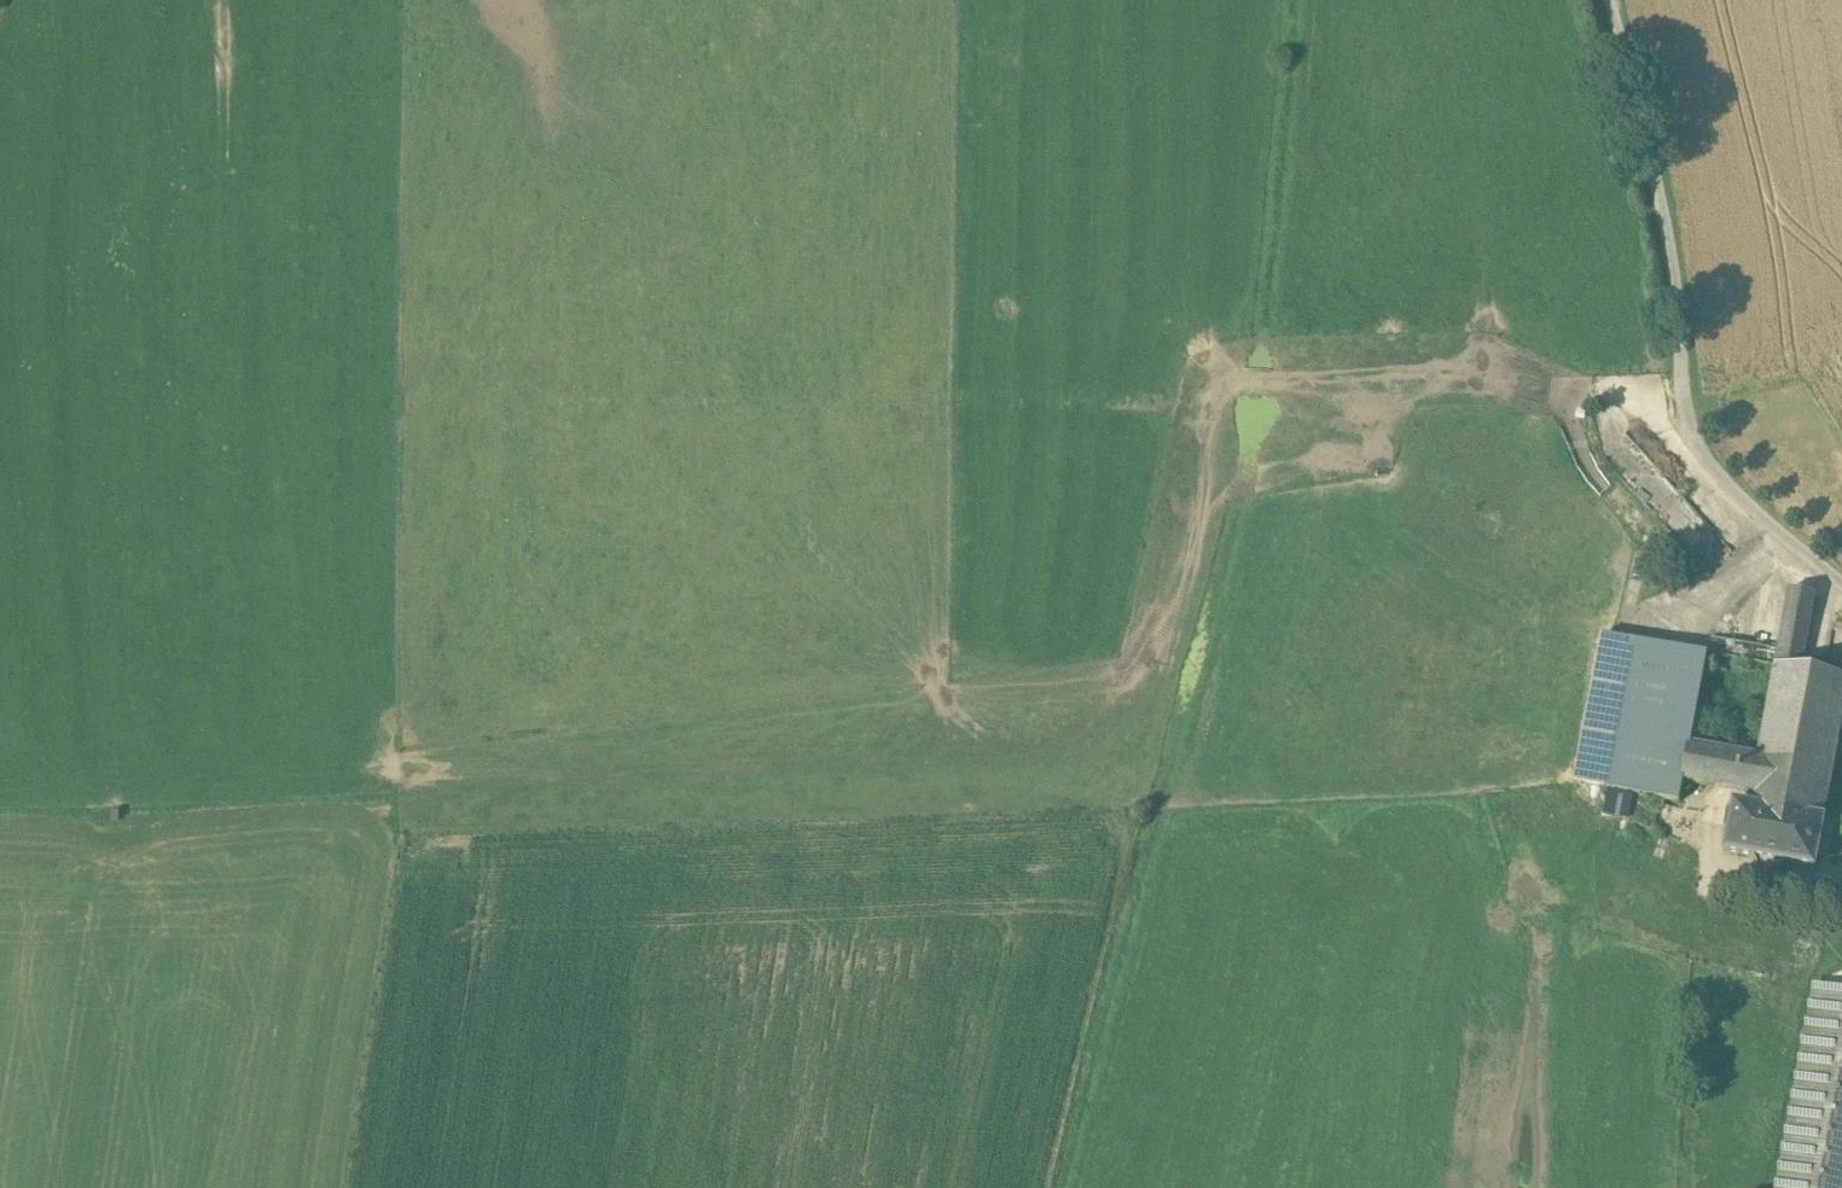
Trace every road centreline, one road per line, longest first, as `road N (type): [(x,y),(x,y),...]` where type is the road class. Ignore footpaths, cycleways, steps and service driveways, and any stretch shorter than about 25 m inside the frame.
road 1 (unclassified): [(1613,0),(1664,210),(1694,420),(1706,452),(1841,580)]

